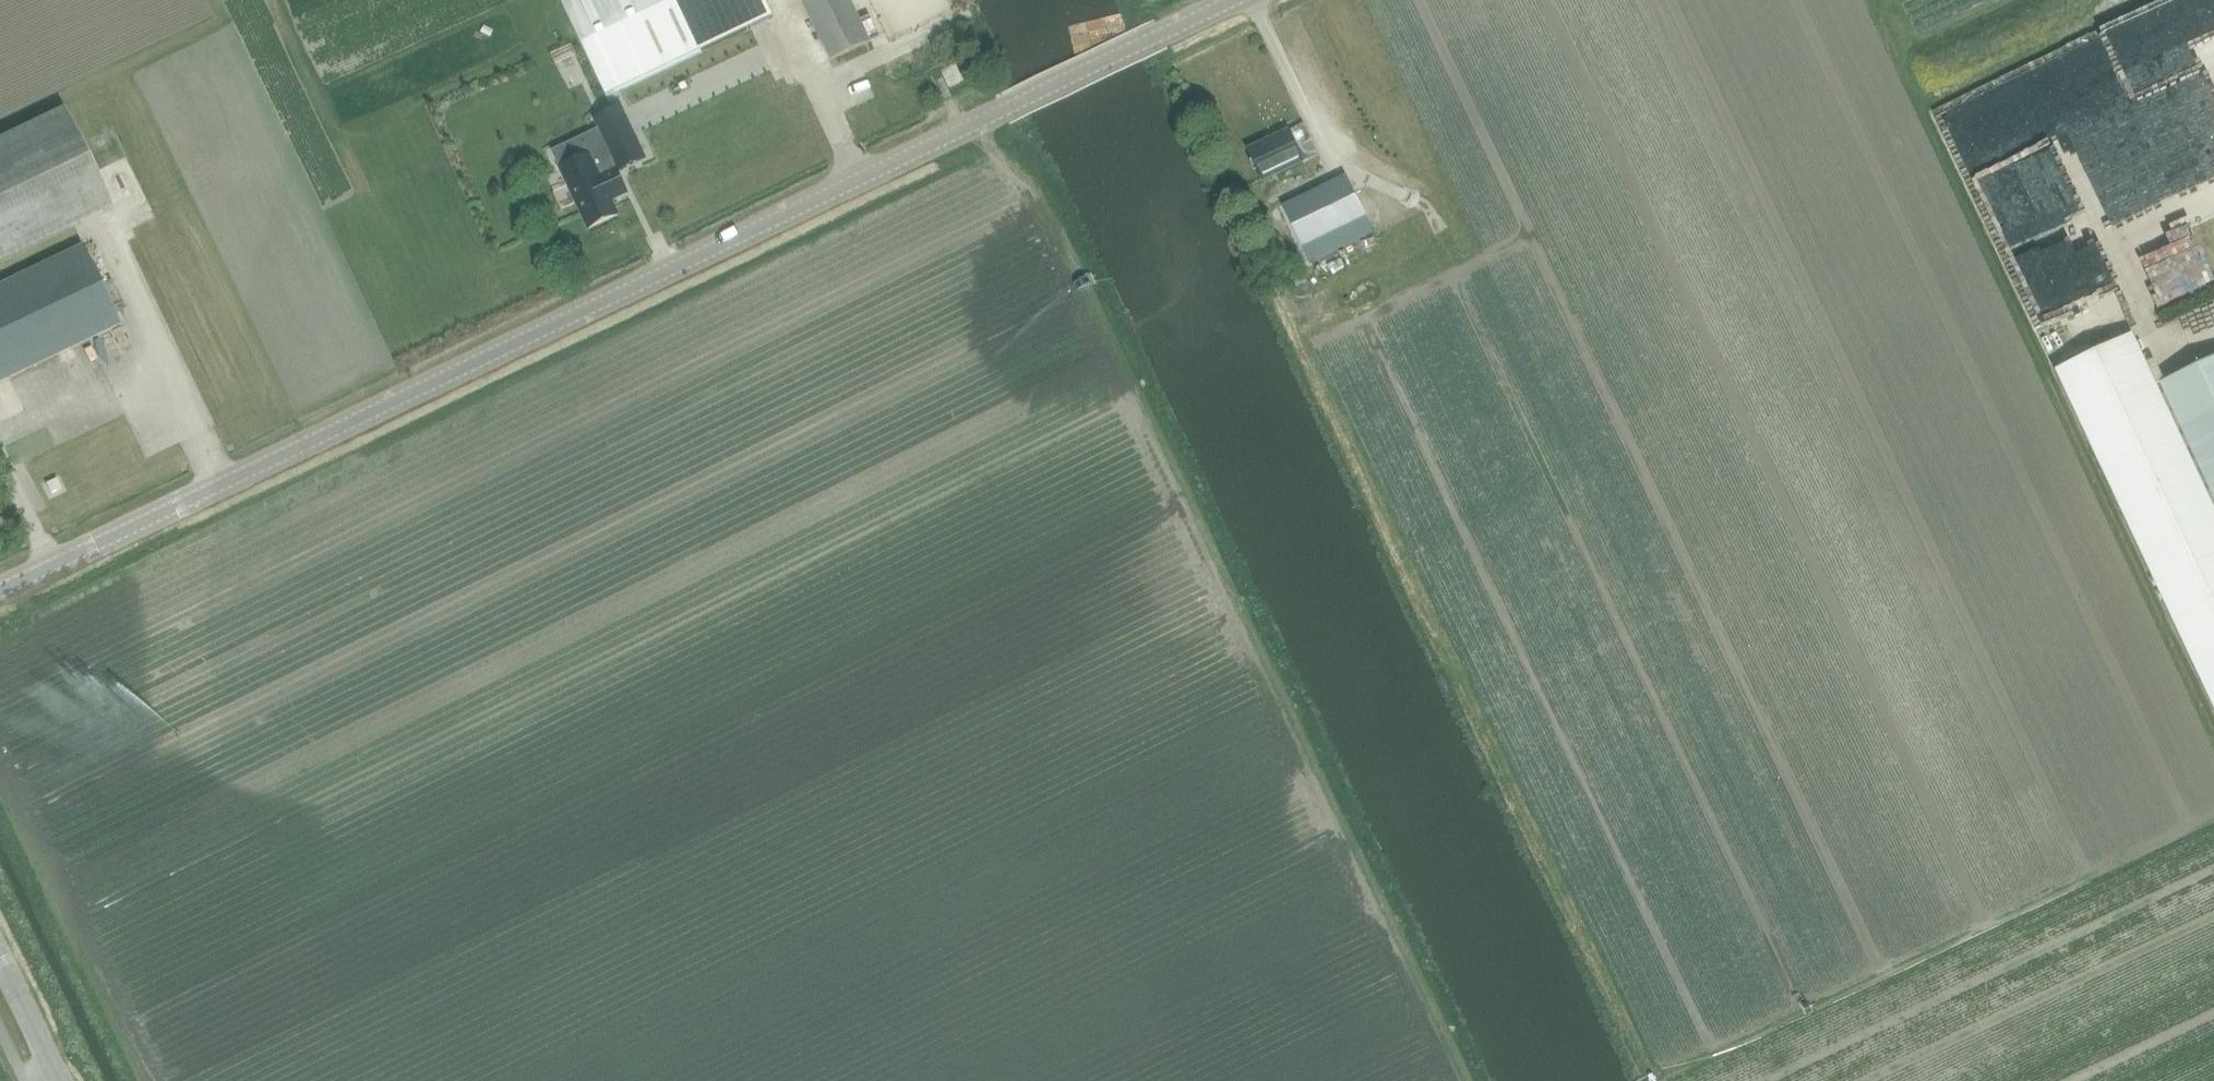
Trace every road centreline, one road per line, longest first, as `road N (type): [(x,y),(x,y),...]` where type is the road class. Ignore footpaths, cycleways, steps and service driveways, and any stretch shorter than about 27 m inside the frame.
road 1 (tertiary): [(0,589),(1233,0)]
road 2 (unclassified): [(61,1080),(0,957)]

